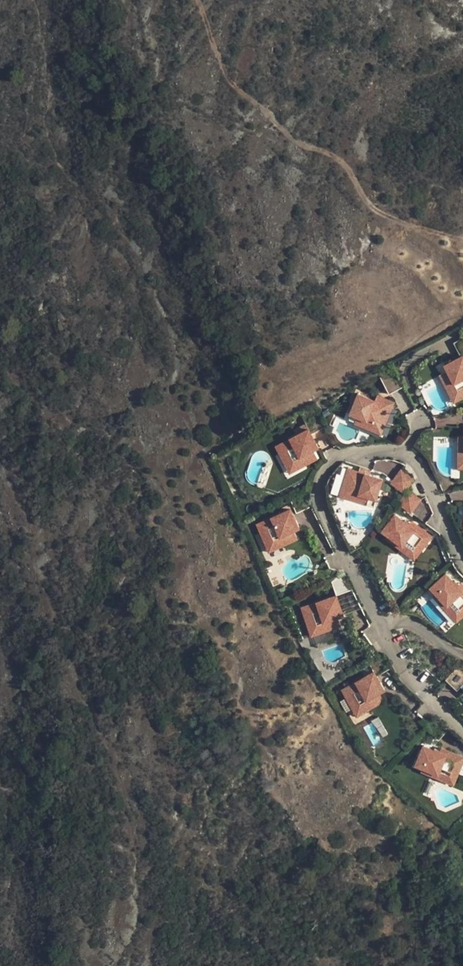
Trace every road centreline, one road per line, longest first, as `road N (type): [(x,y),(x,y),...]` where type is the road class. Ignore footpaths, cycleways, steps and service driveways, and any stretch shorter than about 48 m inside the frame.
road 1 (residential): [(381,628),(320,510),(318,487),(345,455),(410,456)]
road 2 (residential): [(410,456),(428,427),(412,397),(411,367),(430,337),(462,318)]
road 3 (residential): [(462,728),(407,672),(381,628)]

